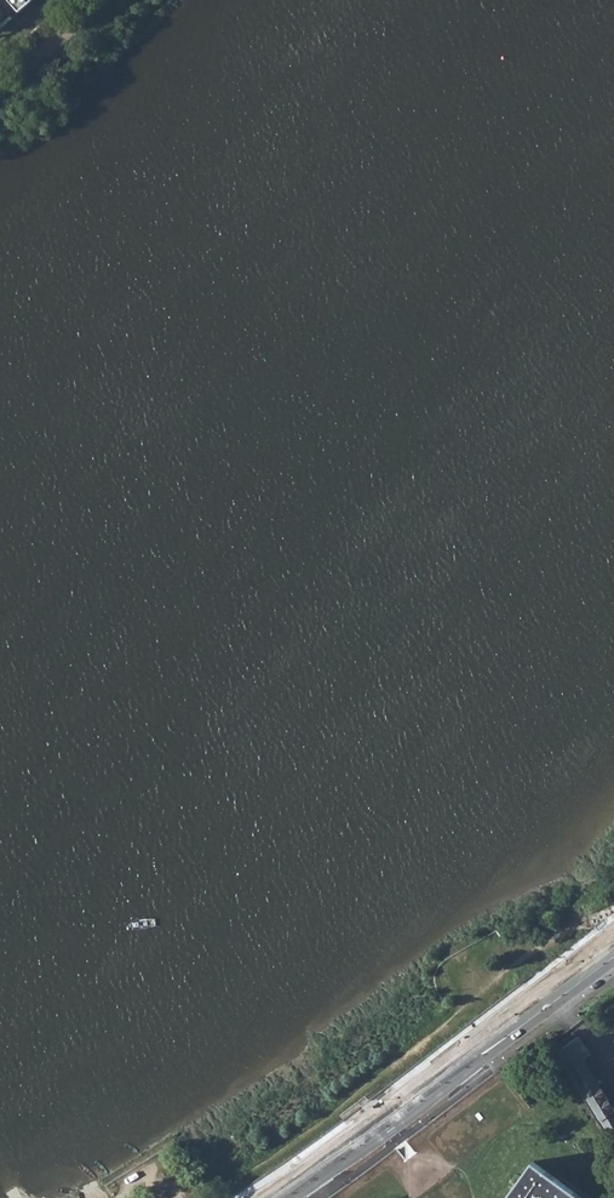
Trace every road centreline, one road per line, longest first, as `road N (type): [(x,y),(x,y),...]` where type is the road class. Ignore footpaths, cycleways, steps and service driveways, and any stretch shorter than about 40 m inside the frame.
road 1 (secondary): [(613,957),(286,1197)]

